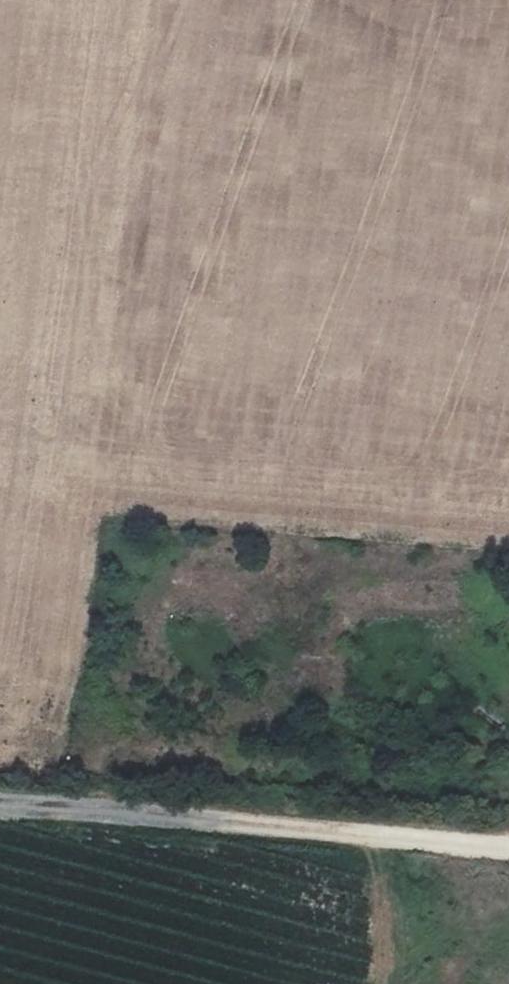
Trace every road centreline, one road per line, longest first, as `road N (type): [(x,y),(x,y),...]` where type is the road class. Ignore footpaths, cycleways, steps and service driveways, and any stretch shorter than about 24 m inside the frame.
road 1 (track): [(508,852),(0,802)]

